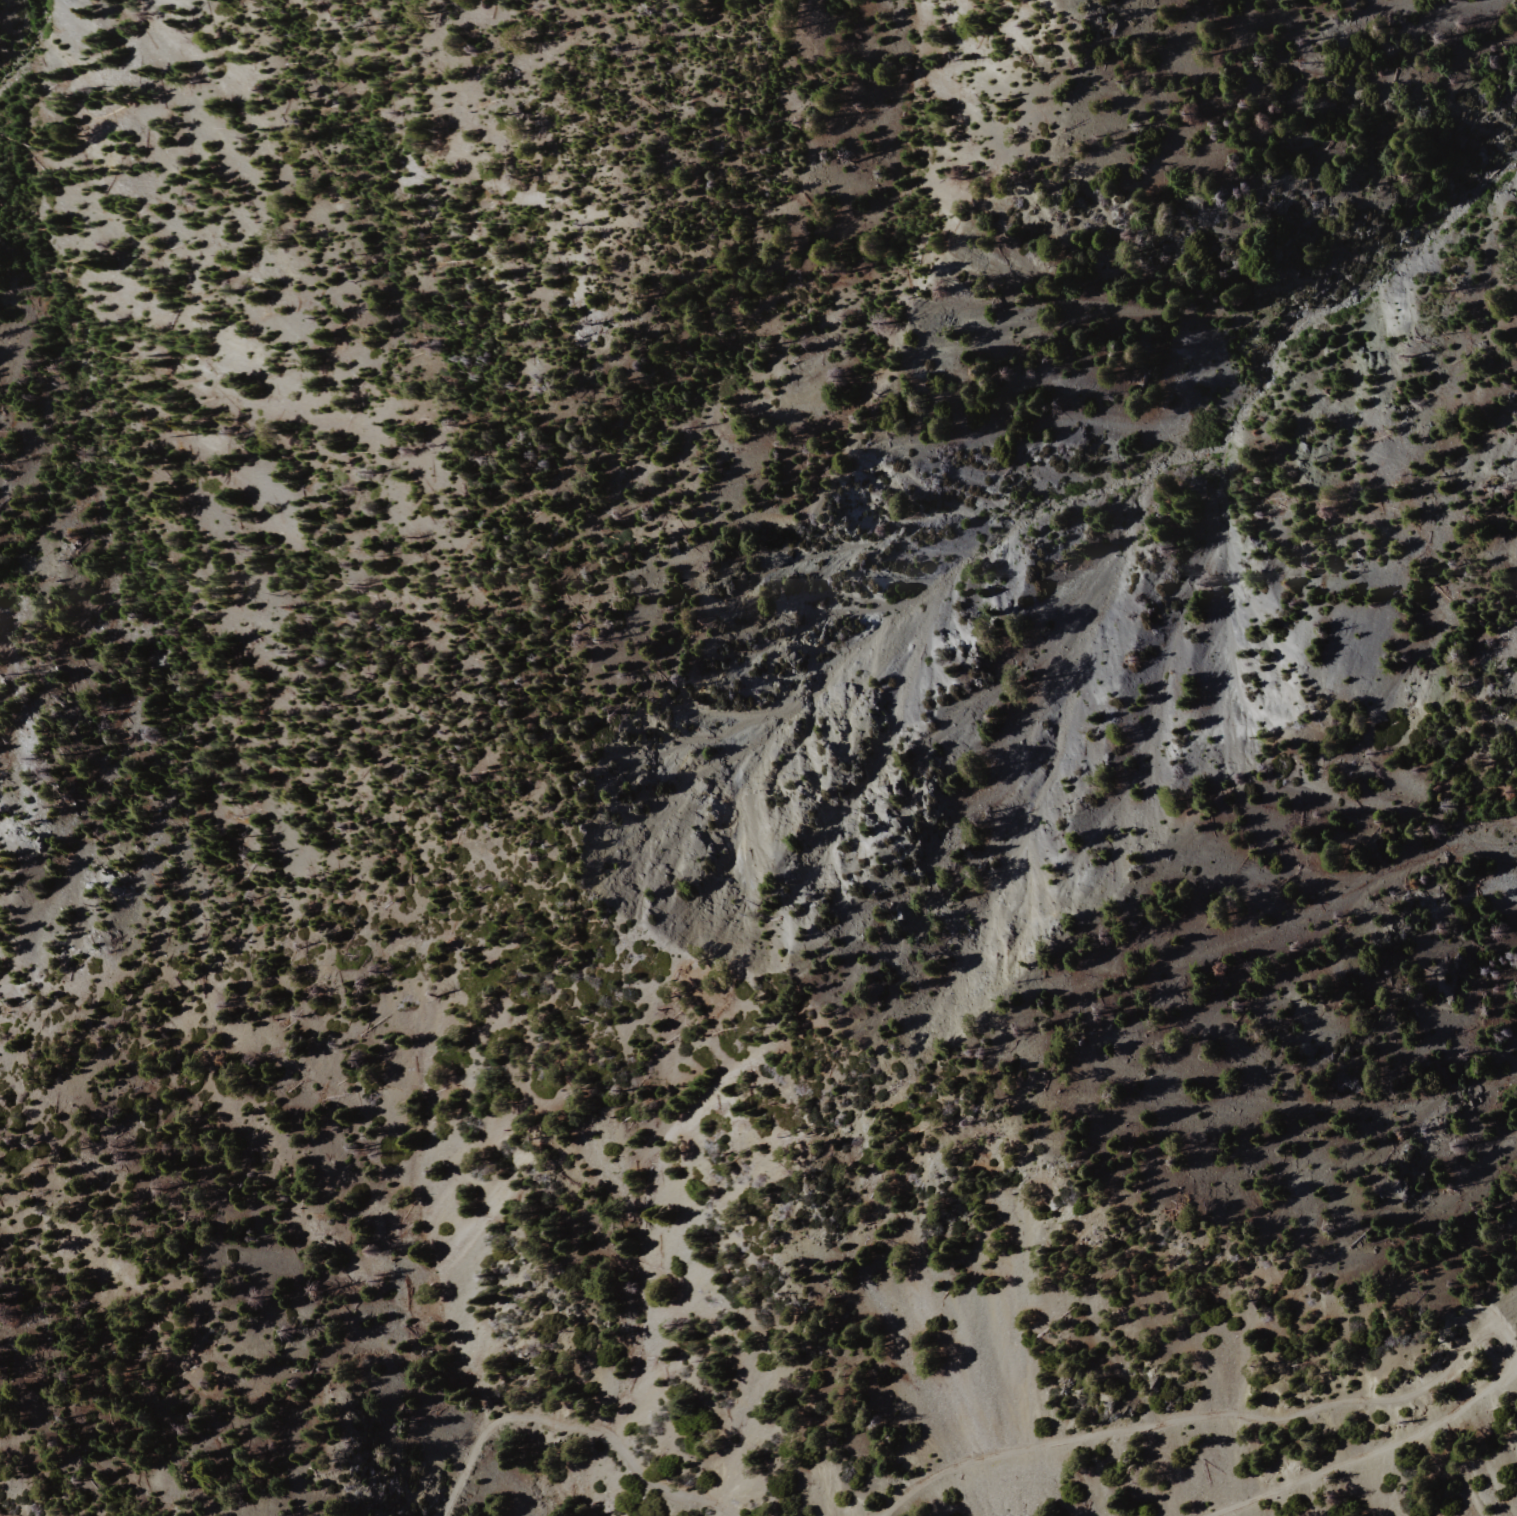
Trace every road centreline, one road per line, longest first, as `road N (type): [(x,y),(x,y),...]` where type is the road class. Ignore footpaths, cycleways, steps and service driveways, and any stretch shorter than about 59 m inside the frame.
road 1 (track): [(1212,1515),(1411,1436),(1510,1374),(1507,1338),(1487,1329),(1442,1374),(1391,1402),(1116,1430),(959,1465),(876,1515)]
road 2 (track): [(732,1515),(659,1490),(583,1427),(513,1417),(483,1427),(442,1515)]

